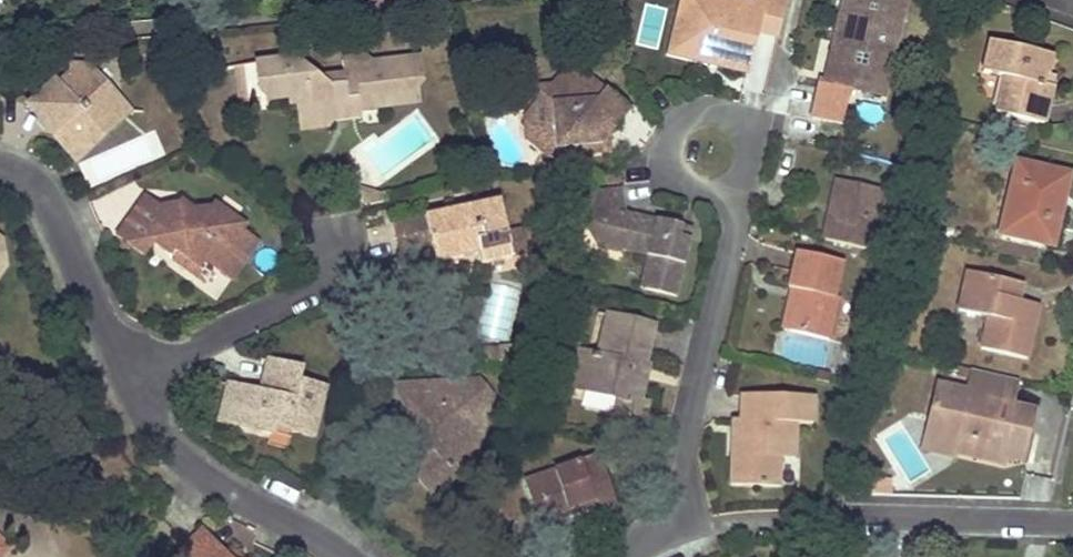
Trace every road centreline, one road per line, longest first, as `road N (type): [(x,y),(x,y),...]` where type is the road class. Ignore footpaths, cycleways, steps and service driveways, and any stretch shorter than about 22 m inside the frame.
road 1 (residential): [(621,556),(658,525),(671,494),(741,181)]
road 2 (residential): [(132,378),(154,425),(189,466),(344,556)]
road 3 (residential): [(132,378),(328,287),(339,273),(336,238)]
road 4 (residential): [(0,167),(50,202),(132,378)]
road 5 (residential): [(741,181),(751,154),(742,127),(717,112),(676,126),(666,153),(676,181),(701,196),(730,191)]
road 6 (residential): [(1072,521),(863,516)]

